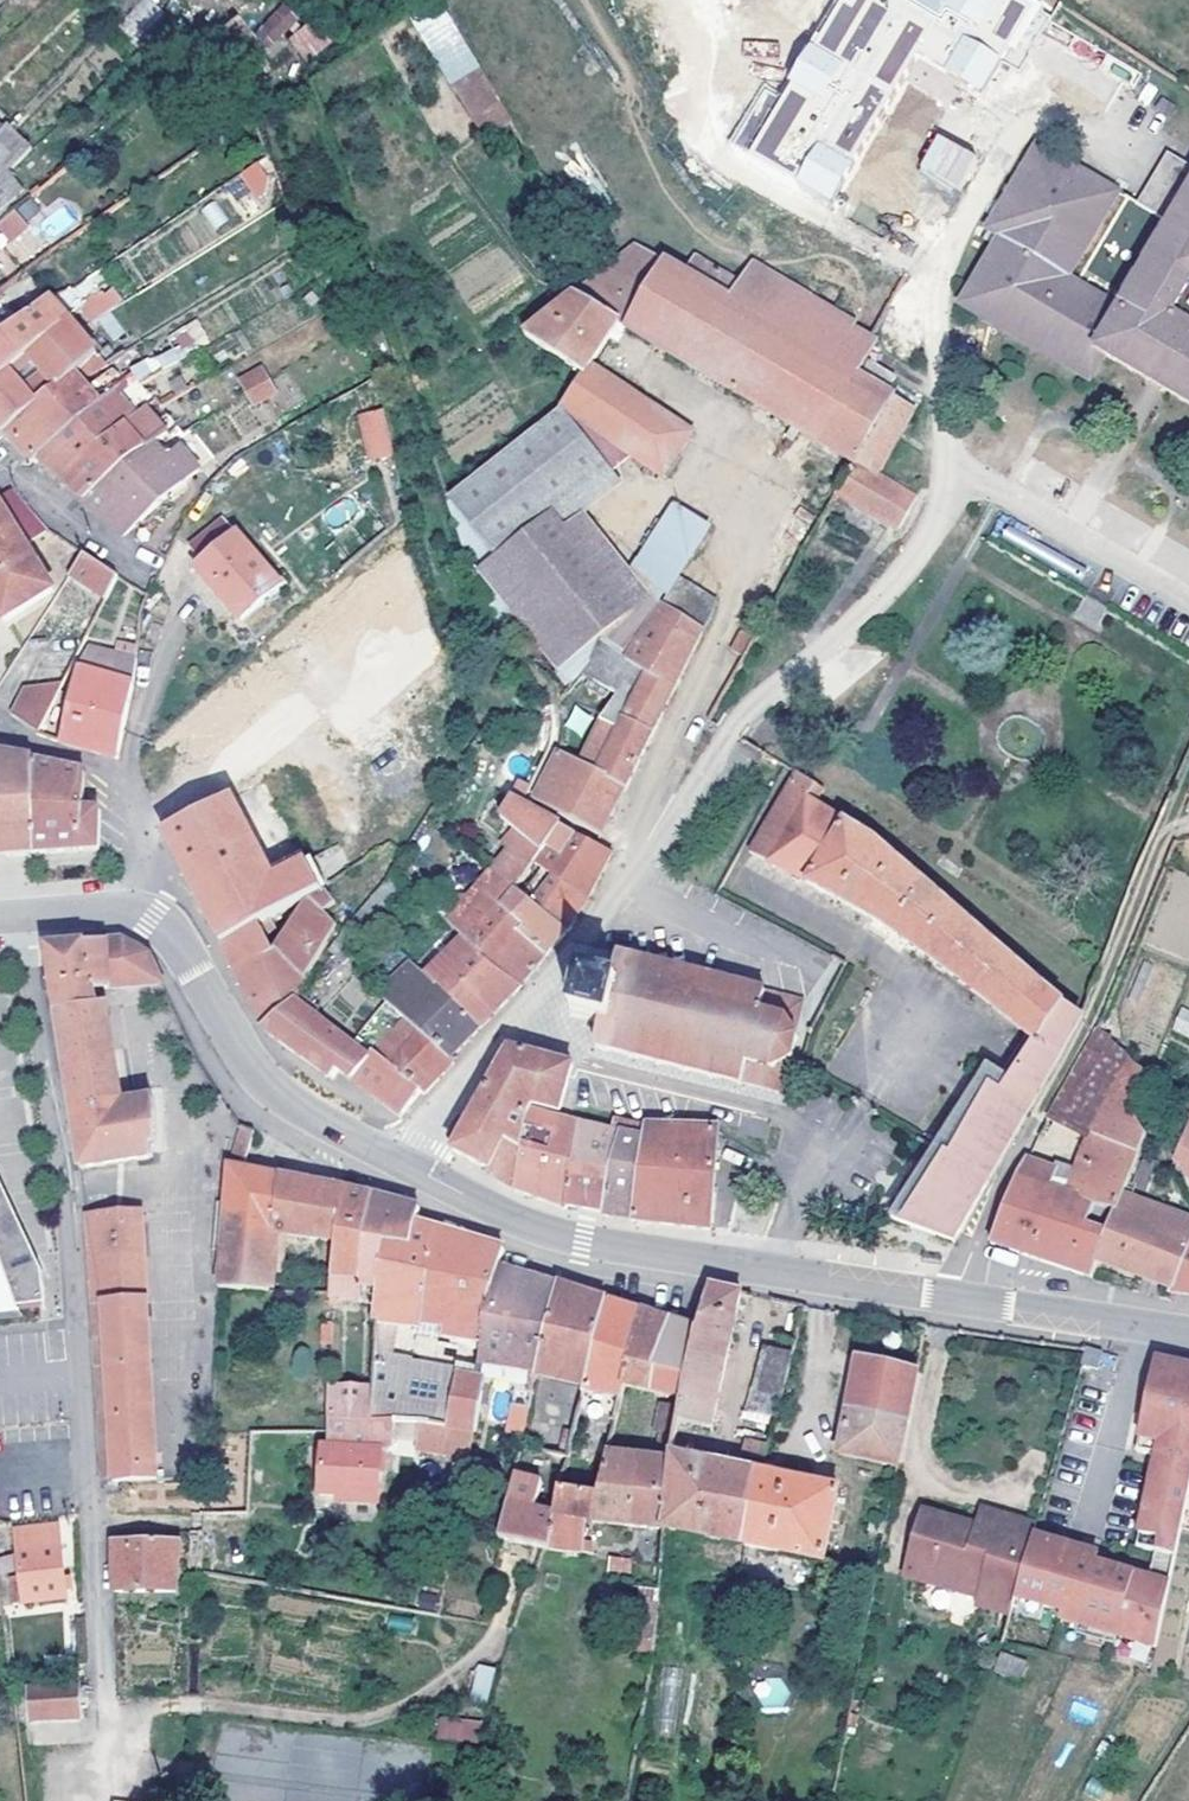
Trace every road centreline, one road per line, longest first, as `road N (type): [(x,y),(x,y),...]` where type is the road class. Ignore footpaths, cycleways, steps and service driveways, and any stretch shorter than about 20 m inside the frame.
road 1 (residential): [(108,1800),(108,1709),(71,1287),(25,915)]
road 2 (tertiary): [(1188,1333),(582,1240),(409,1171)]
road 3 (residential): [(618,355),(823,475),(688,713),(622,889)]
road 4 (track): [(1036,1117),(1087,1028),(1188,776)]
road 5 (tertiary): [(409,1171),(357,1145),(265,1079),(154,914)]
road 6 (residential): [(522,1009),(595,1064),(716,1098),(837,1147)]
road 7 (residential): [(816,980),(622,889)]
road 8 (residential): [(522,1009),(421,1142),(409,1171)]
road 9 (residential): [(622,889),(522,1009)]
road 10 (tertiary): [(154,914),(25,915)]

